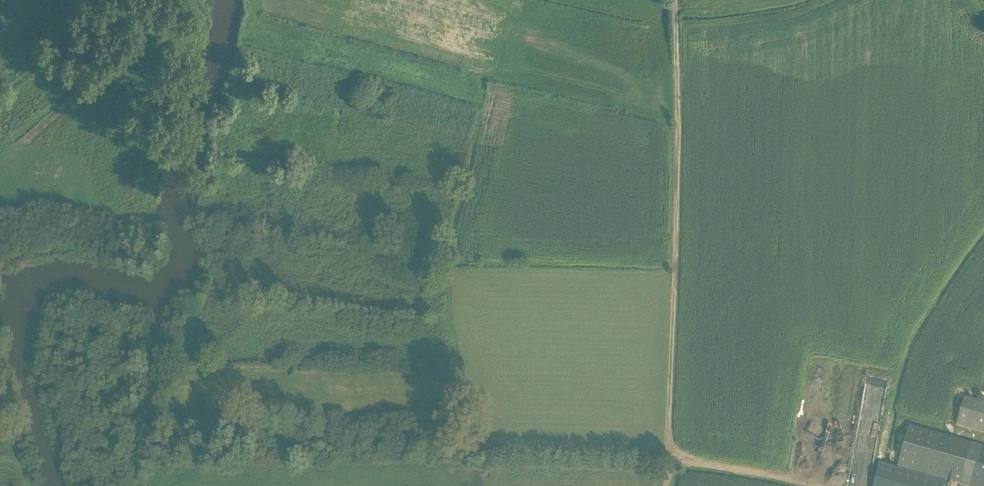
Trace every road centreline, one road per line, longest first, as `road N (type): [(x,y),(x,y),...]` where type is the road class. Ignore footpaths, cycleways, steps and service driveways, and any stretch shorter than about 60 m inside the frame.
road 1 (track): [(670,463),(505,457),(475,436),(448,320),(464,151),(459,139),(252,88),(242,93),(220,162)]
road 2 (track): [(666,485),(680,192),(676,0)]
road 3 (track): [(454,224),(407,199),(358,197),(323,182),(300,227),(213,207),(220,162),(246,166)]
road 4 (track): [(670,463),(812,485)]

